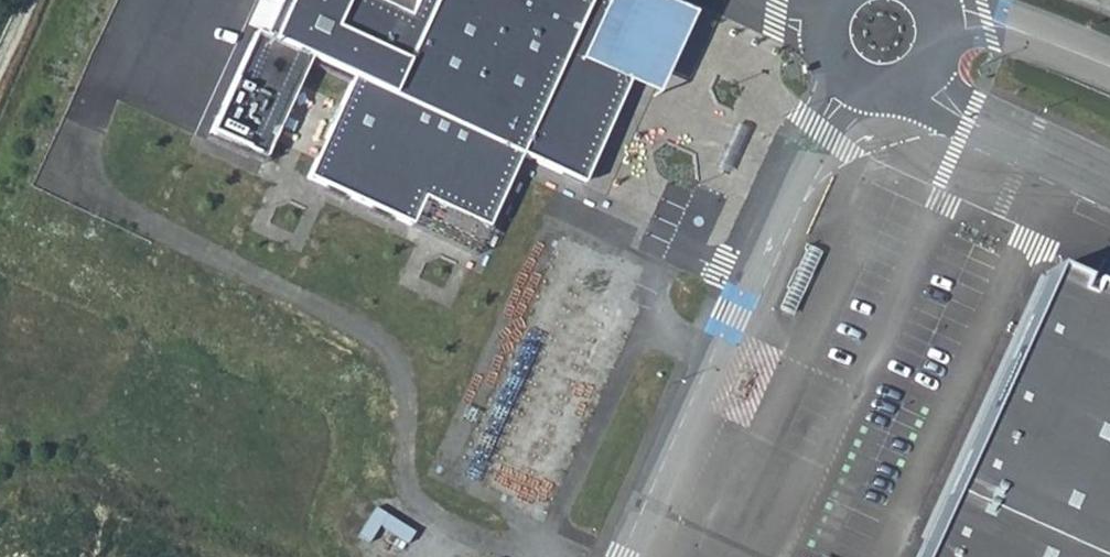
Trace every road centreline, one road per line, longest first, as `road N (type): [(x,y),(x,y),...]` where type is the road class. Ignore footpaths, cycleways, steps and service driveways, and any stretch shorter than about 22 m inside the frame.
road 1 (unclassified): [(623,556),(798,191),(858,90)]
road 2 (unclassified): [(1109,67),(1044,39),(943,24)]
road 3 (unclassified): [(858,90),(892,95),(914,86),(942,48),(943,24)]

